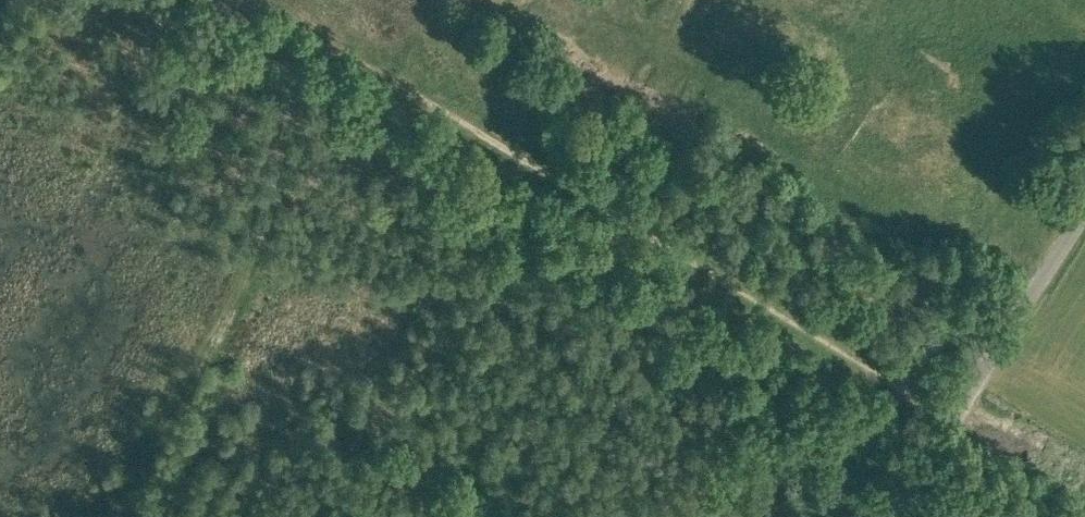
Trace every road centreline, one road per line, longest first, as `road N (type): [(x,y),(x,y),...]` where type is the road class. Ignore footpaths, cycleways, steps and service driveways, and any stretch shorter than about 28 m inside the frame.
road 1 (unclassified): [(890,516),(1084,215)]

